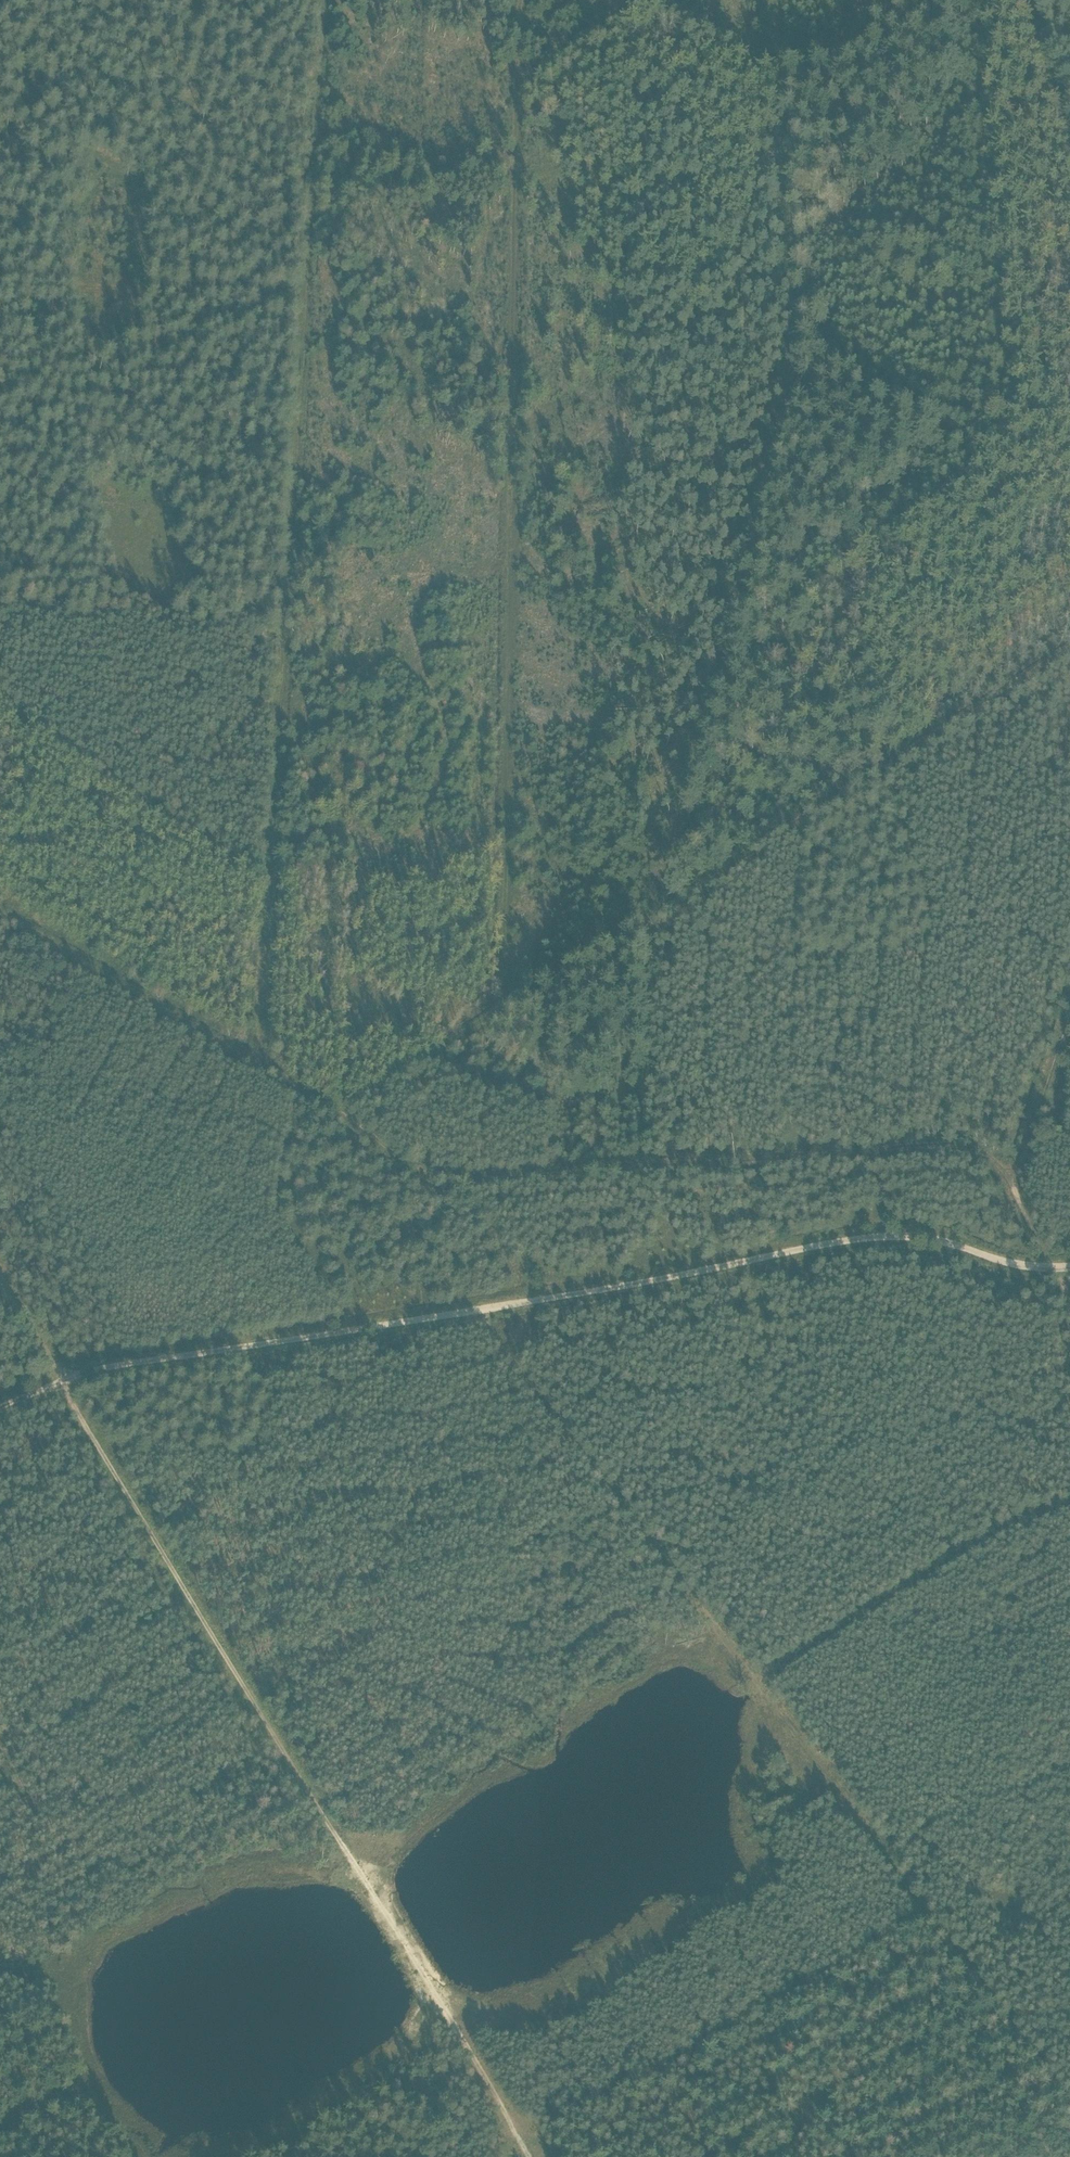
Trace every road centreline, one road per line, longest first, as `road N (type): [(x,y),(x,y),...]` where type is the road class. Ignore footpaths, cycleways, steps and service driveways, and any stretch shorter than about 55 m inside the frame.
road 1 (track): [(791,382),(646,918),(500,1008),(513,0)]
road 2 (track): [(0,1407),(136,1357),(597,1292),(919,1235),(1059,1274)]
road 3 (track): [(0,914),(445,1171),(527,1184),(983,1153),(998,1174)]
road 4 (track): [(312,0),(251,1056)]
road 5 (track): [(0,1288),(528,2156)]
road 6 (track): [(772,0),(791,382),(892,755),(1069,646)]
road 7 (track): [(1069,982),(1011,1167),(998,1174)]
road 8 (track): [(500,1008),(346,1111)]
road 9 (track): [(1069,138),(1028,0)]

